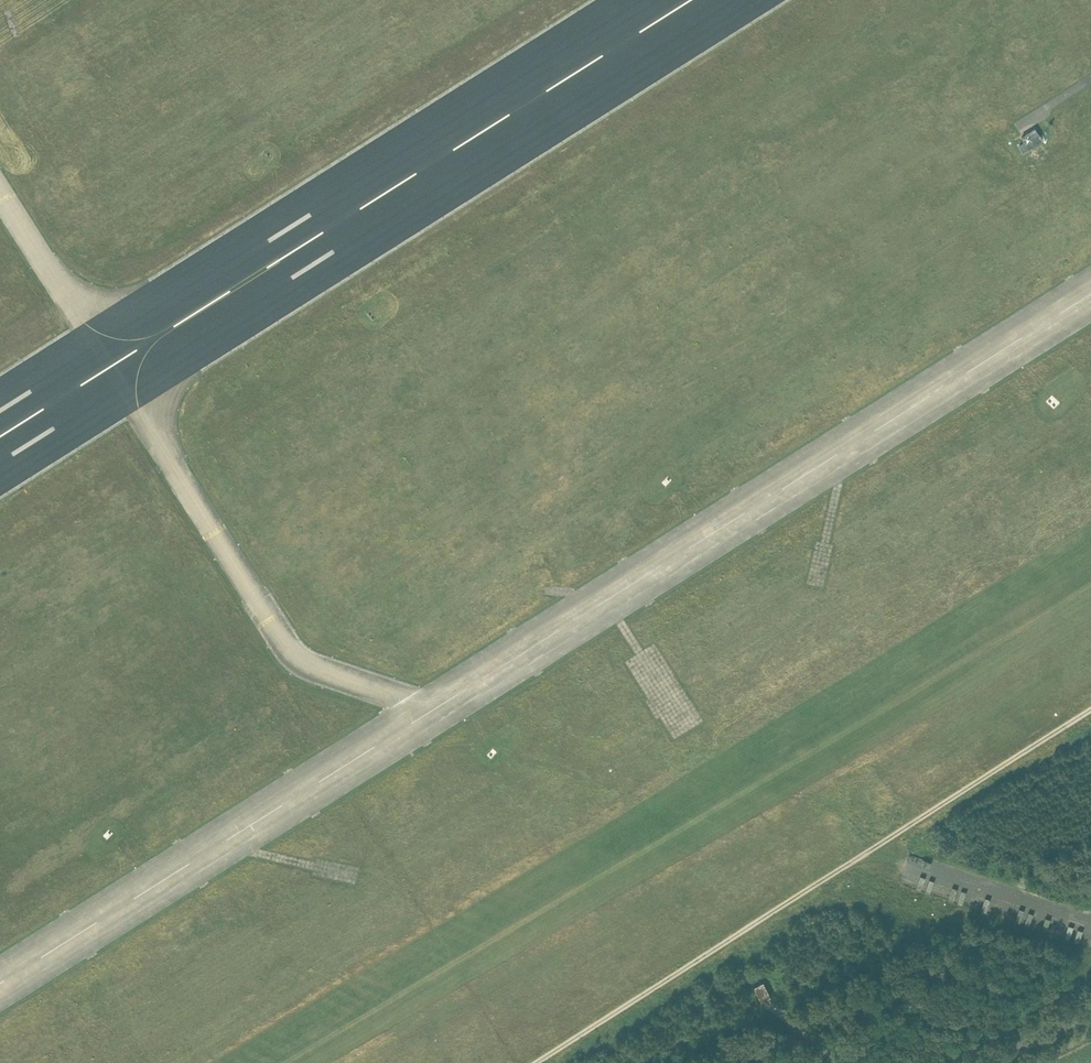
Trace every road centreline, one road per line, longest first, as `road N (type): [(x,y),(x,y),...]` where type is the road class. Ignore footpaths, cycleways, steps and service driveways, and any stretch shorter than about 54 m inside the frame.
road 1 (track): [(1090,709),(538,1062)]

